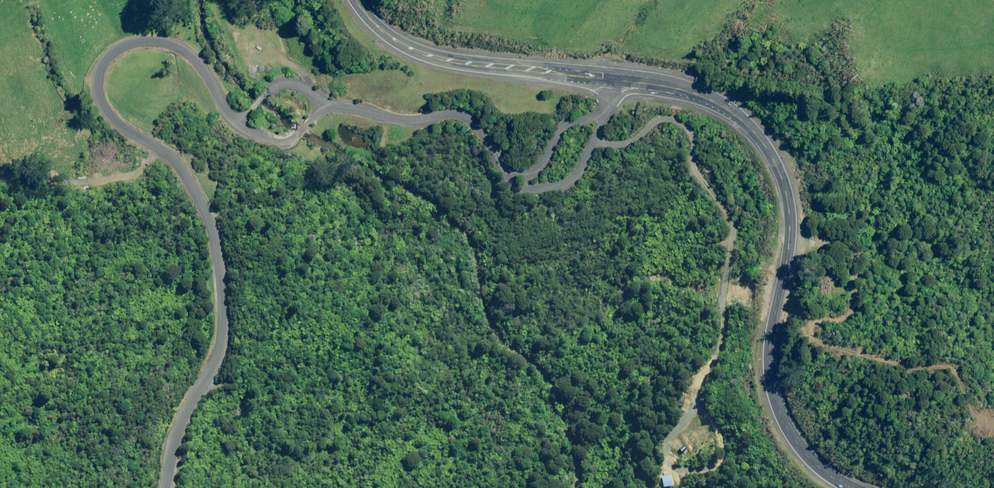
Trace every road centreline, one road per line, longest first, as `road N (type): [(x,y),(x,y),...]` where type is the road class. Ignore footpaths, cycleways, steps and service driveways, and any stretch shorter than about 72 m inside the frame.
road 1 (unclassified): [(163,487),(181,417),(219,344),(212,233),(181,171),(104,108),(97,88),(109,58),(148,41),(184,50),(227,113),(258,136),(293,140),(338,105),(412,120),(458,117),(511,165),(531,171),(566,128),(599,114),(613,80)]
road 2 (primary): [(613,80),(712,100),(764,144),(790,211),(770,347),(774,395),(798,443),(850,487)]
road 3 (primary): [(356,0),(393,40),(428,56),(613,80)]

